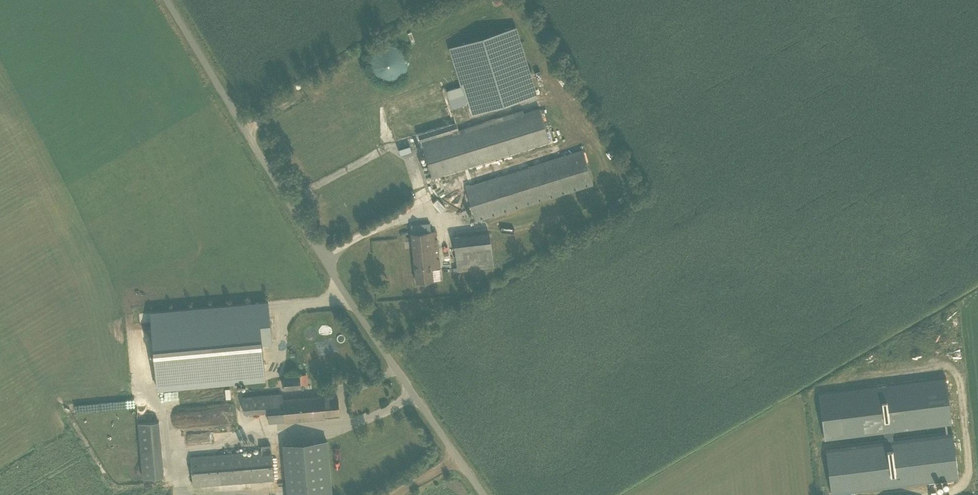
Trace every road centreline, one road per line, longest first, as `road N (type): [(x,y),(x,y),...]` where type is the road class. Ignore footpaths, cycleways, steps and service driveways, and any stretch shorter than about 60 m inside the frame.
road 1 (unclassified): [(482,494),(359,314),(167,0)]

